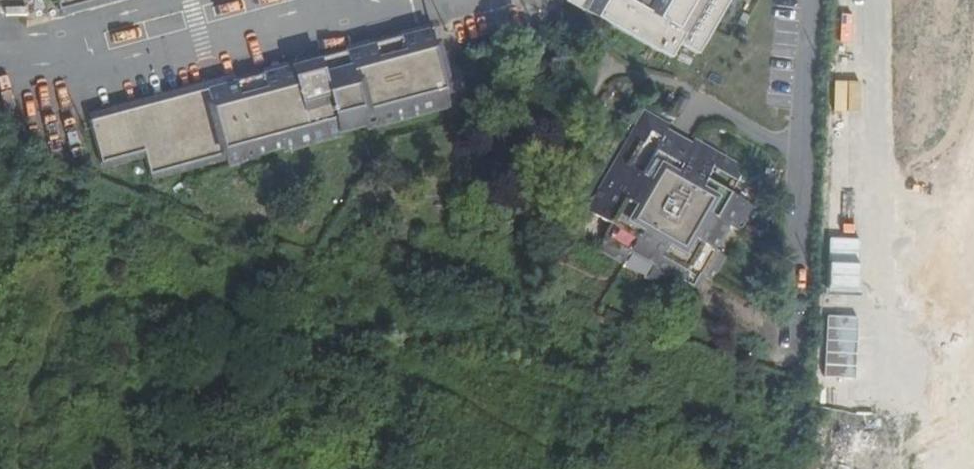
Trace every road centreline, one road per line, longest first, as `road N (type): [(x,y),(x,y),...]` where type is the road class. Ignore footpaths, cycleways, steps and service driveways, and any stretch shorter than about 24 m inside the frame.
road 1 (track): [(803,402),(673,360),(210,249),(0,147)]

